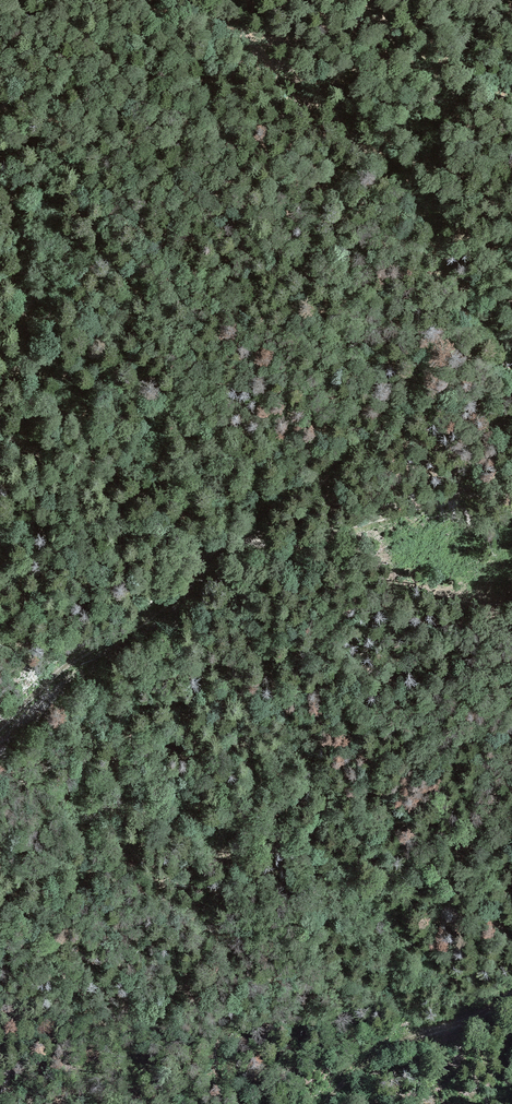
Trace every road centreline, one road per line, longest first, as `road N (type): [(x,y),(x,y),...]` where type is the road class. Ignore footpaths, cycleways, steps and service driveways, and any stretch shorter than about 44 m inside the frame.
road 1 (track): [(511,464),(434,502),(298,543),(249,541),(211,552),(165,605),(59,671),(0,727)]
road 2 (track): [(511,235),(465,285),(385,413),(346,453),(259,511),(262,543)]
road 3 (track): [(325,1103),(388,1049),(511,996)]

